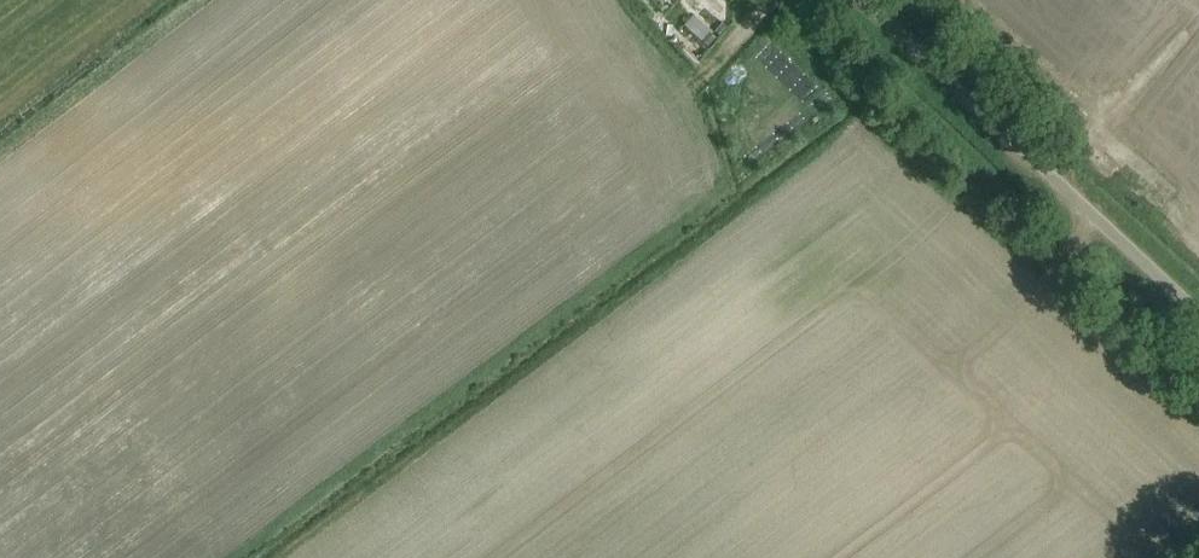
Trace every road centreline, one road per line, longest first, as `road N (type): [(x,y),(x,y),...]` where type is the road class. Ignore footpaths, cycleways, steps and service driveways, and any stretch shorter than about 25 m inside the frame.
road 1 (unclassified): [(1198,314),(863,0)]

